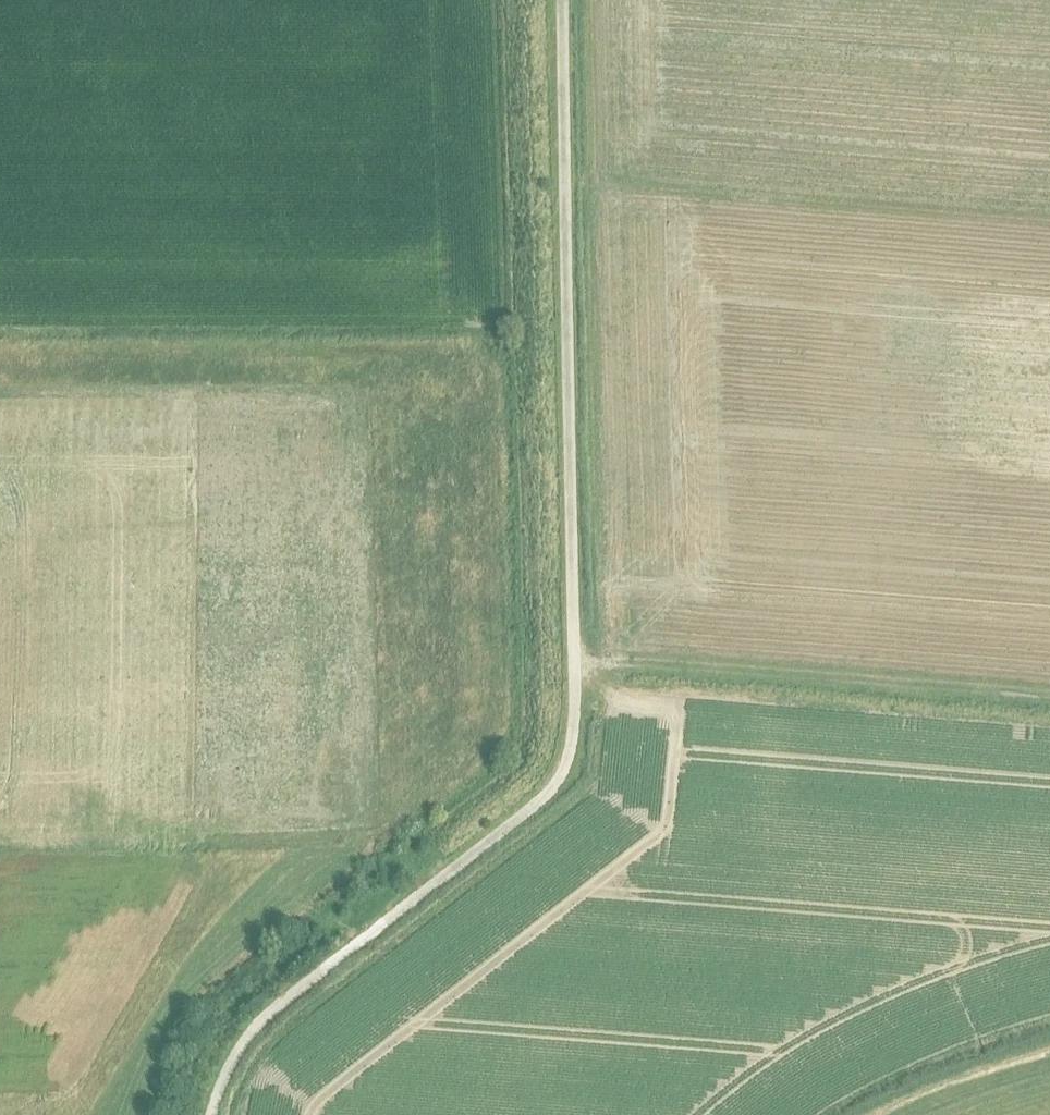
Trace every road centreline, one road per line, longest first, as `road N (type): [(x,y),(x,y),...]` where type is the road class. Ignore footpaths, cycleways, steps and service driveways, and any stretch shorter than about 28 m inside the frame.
road 1 (unclassified): [(212,1114),(234,1059),(267,1017),(536,804),(567,763),(575,692),(563,0)]
road 2 (track): [(0,369),(296,368),(481,356),(490,367),(495,731),(468,769),(295,906)]
road 3 (track): [(1049,694),(575,658),(611,700)]
road 4 (track): [(124,1114),(164,1012),(264,919),(295,906),(369,936)]

